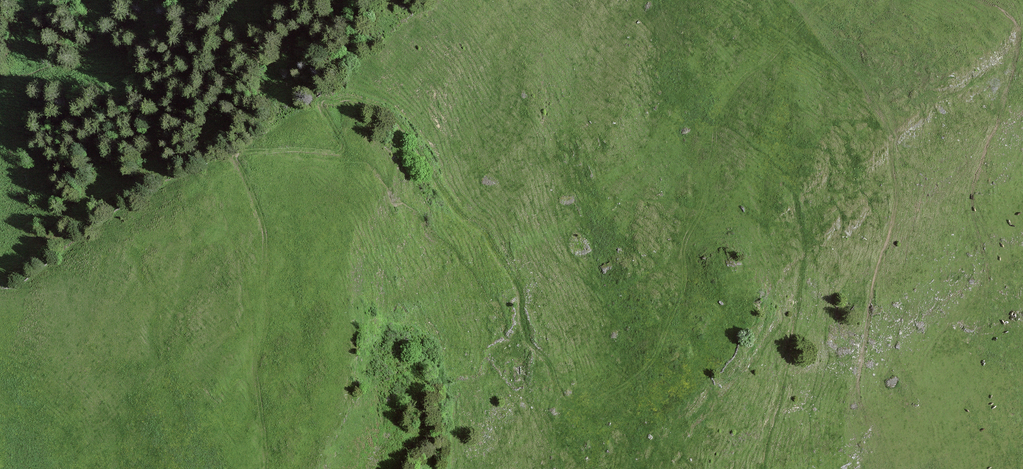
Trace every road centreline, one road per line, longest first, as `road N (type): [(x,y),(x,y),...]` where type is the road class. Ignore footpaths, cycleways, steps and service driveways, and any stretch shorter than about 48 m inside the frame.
road 1 (track): [(1022,448),(891,426),(861,405),(857,388),(899,195),(893,132),(842,62),(804,33),(788,34),(776,47),(769,108),(686,236),(684,279),(658,350),(644,372),(572,418),(530,334),(519,281),(489,234),(463,215),(413,130),(382,109),(338,98),(320,109),(340,153)]
road 2 (track): [(340,153),(235,158),(264,232)]
road 3 (track): [(543,351),(535,396),(556,468)]

